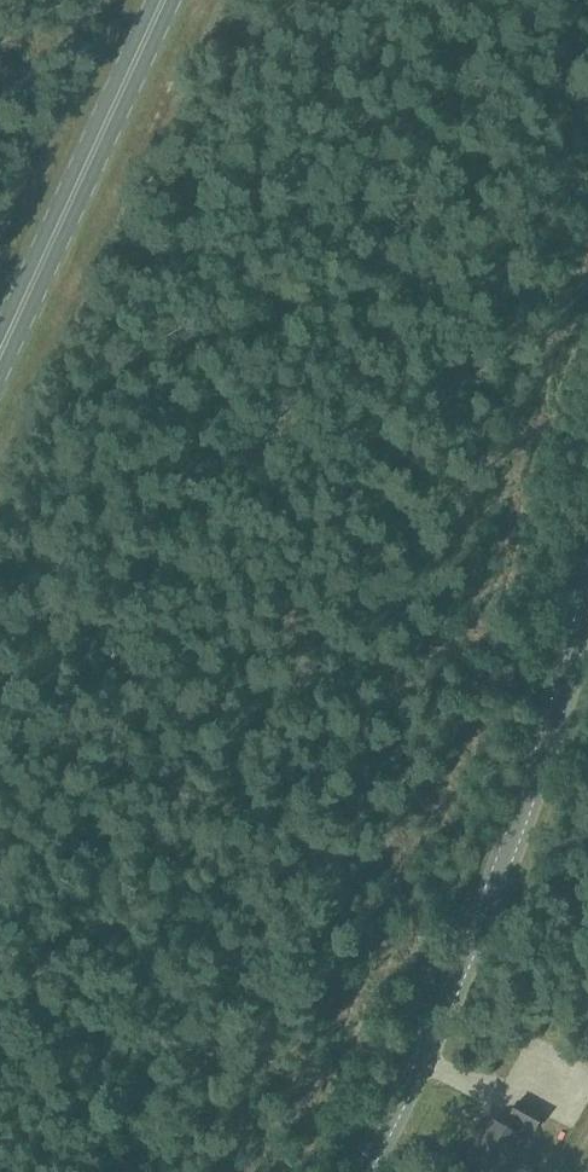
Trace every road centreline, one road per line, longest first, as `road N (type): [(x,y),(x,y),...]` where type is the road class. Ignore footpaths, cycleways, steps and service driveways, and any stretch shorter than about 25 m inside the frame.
road 1 (unclassified): [(367,1171),(558,721),(587,605)]
road 2 (primary): [(163,0),(0,353)]

